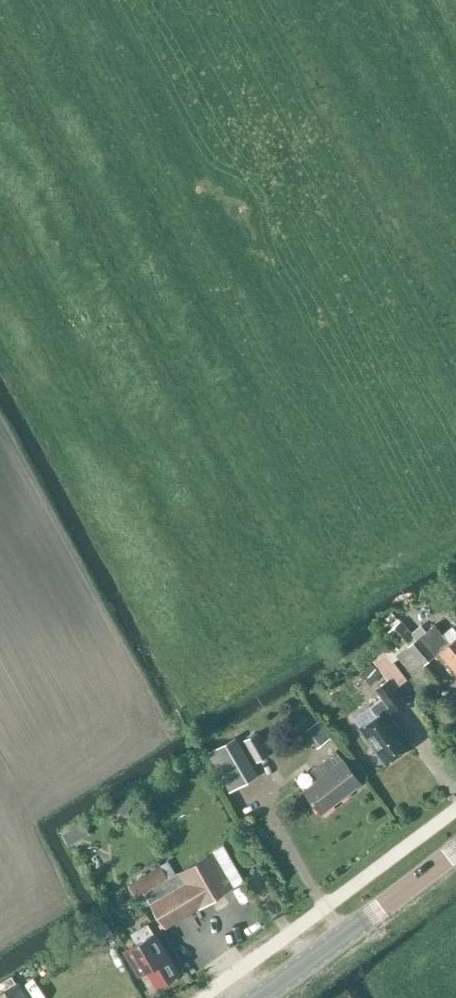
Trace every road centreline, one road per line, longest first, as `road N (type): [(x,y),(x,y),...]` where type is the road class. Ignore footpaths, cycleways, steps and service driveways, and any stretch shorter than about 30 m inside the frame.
road 1 (secondary): [(261,997),(455,851)]

